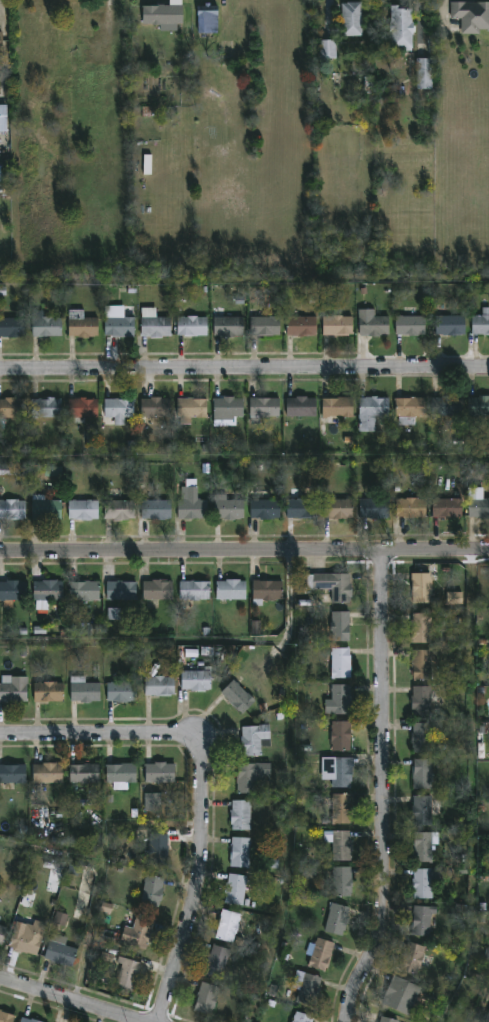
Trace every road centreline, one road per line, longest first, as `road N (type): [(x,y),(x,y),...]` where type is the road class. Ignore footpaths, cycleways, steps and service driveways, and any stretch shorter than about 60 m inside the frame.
road 1 (residential): [(0,558),(198,547),(488,551)]
road 2 (residential): [(0,370),(488,371)]
road 3 (residential): [(348,1021),(393,887),(384,550)]
road 4 (residential): [(0,737),(164,734),(197,750),(201,864),(157,1021)]
road 5 (residential): [(0,975),(144,1021)]

